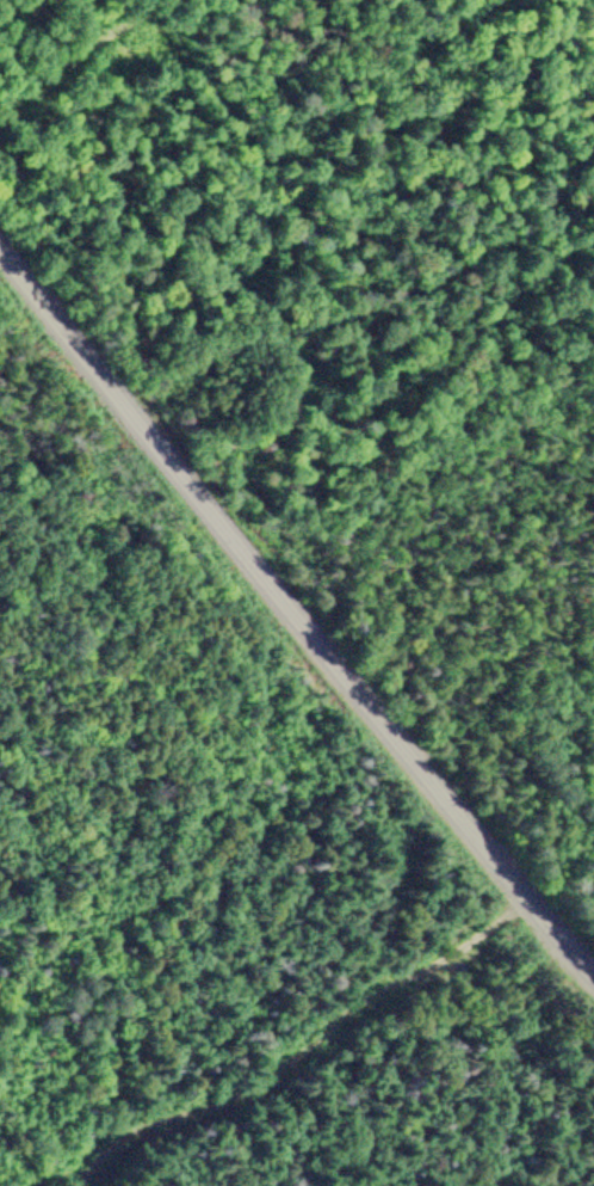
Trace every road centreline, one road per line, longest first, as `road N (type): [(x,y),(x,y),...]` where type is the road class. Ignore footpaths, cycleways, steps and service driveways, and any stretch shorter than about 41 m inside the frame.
road 1 (residential): [(593,973),(520,897),(0,255)]
road 2 (track): [(520,897),(247,1095),(143,1120),(84,1185)]
road 3 (track): [(0,104),(98,21),(139,0)]

